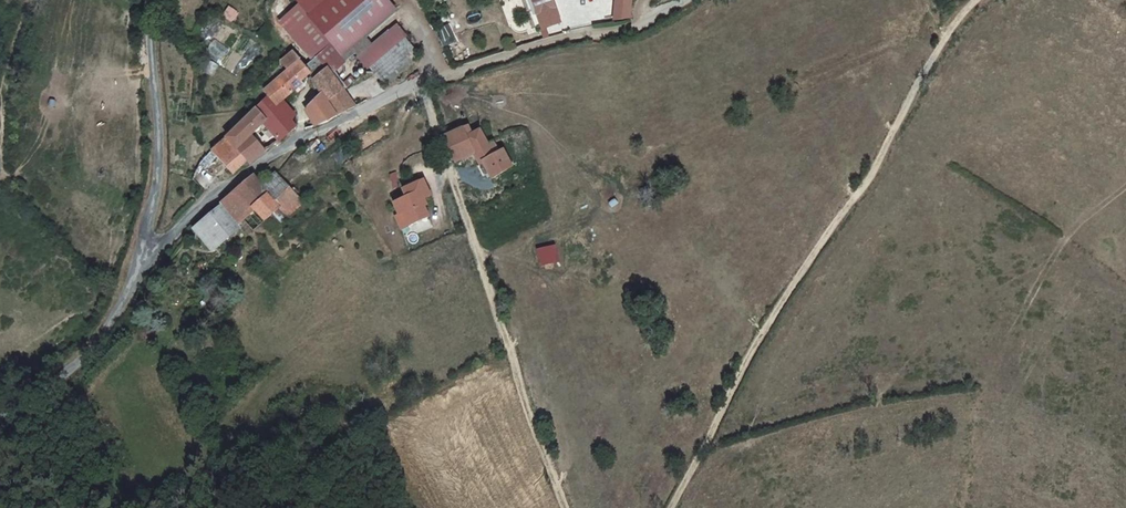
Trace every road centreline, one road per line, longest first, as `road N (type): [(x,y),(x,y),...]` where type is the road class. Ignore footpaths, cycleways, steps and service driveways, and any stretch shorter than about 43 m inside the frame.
road 1 (unclassified): [(143,269),(183,226),(309,142),(421,88),(637,27),(678,0)]
road 2 (track): [(975,0),(745,360),(672,507)]
road 3 (track): [(565,507),(421,88)]
road 4 (unclassified): [(146,0),(153,163),(143,269)]
road 5 (unclassified): [(0,411),(69,372),(143,269)]

